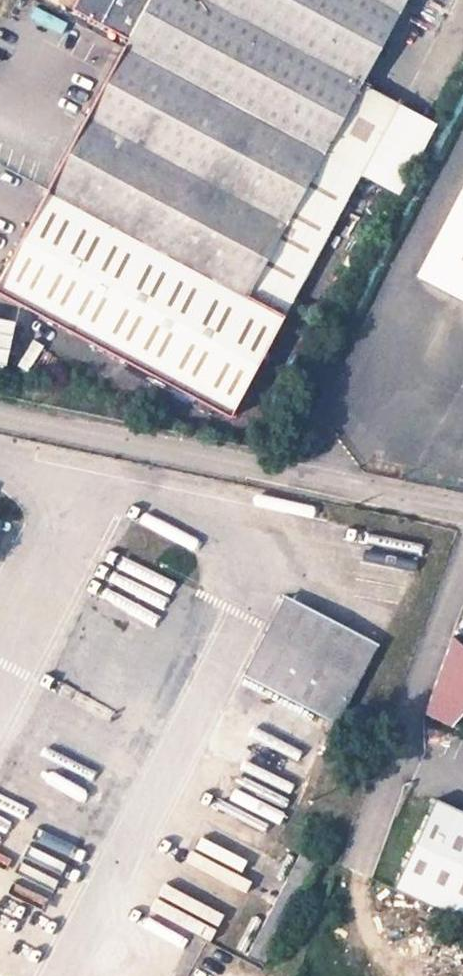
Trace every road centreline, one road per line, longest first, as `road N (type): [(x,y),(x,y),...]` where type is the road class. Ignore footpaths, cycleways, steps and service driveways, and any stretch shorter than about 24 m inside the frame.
road 1 (unclassified): [(462,513),(0,413)]

